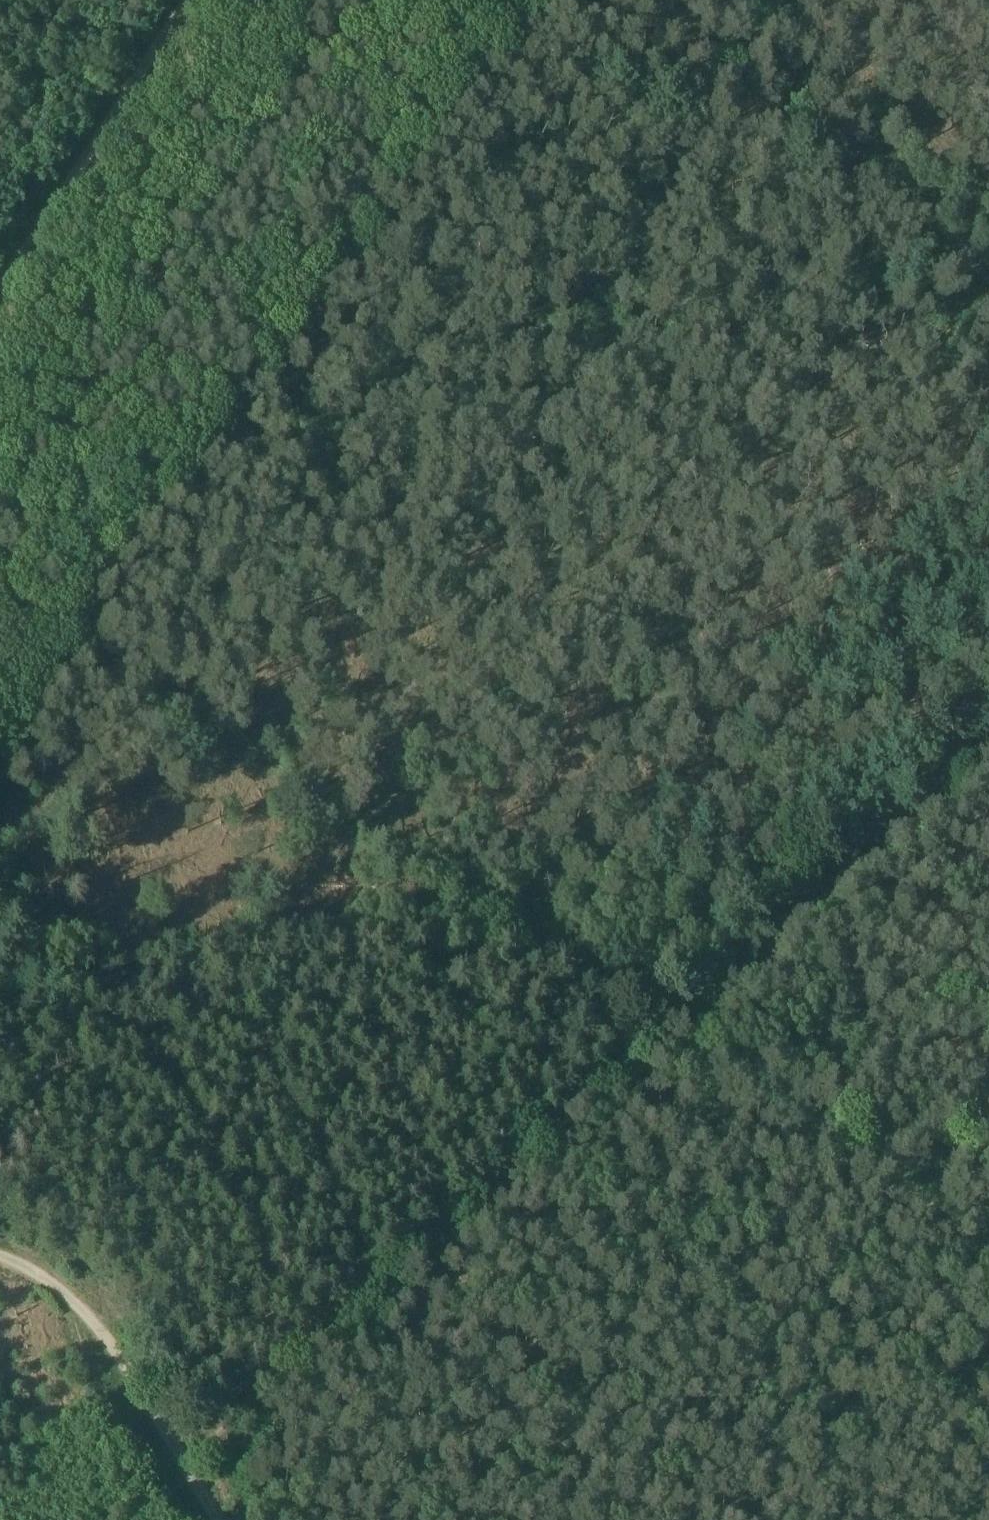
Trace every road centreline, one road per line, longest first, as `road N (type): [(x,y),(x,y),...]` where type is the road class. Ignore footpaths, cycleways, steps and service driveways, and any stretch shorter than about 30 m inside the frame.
road 1 (track): [(185,1472),(673,1039)]
road 2 (track): [(988,292),(585,0)]
road 3 (track): [(673,1039),(752,979),(988,759)]
road 4 (track): [(0,288),(194,0)]
road 5 (track): [(213,1519),(90,1324),(38,1277),(0,1259)]
road 6 (track): [(0,714),(76,650),(0,601)]

